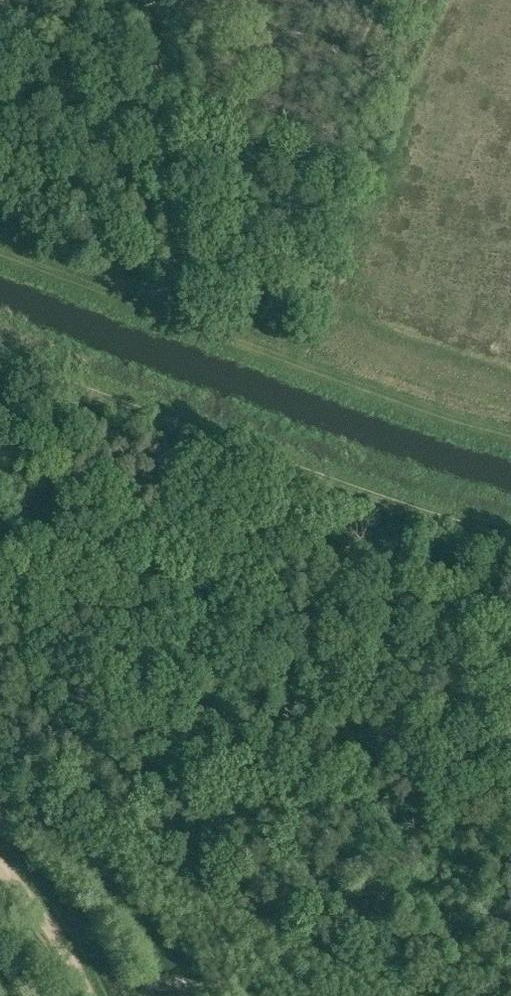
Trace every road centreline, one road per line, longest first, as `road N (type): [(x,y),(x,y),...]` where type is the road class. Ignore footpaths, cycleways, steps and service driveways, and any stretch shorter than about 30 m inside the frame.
road 1 (track): [(0,238),(510,423)]
road 2 (track): [(0,371),(306,481),(510,544)]
road 3 (track): [(94,995),(67,947),(0,865)]

